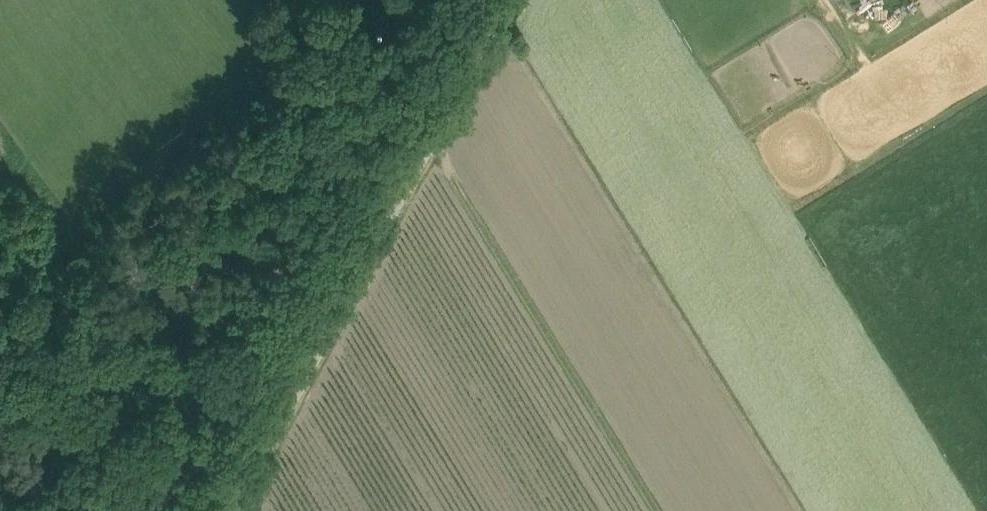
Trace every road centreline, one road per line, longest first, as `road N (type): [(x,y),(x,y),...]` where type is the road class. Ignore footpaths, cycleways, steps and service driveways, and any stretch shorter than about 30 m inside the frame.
road 1 (unclassified): [(231,510),(508,0)]
road 2 (track): [(410,182),(606,510)]

